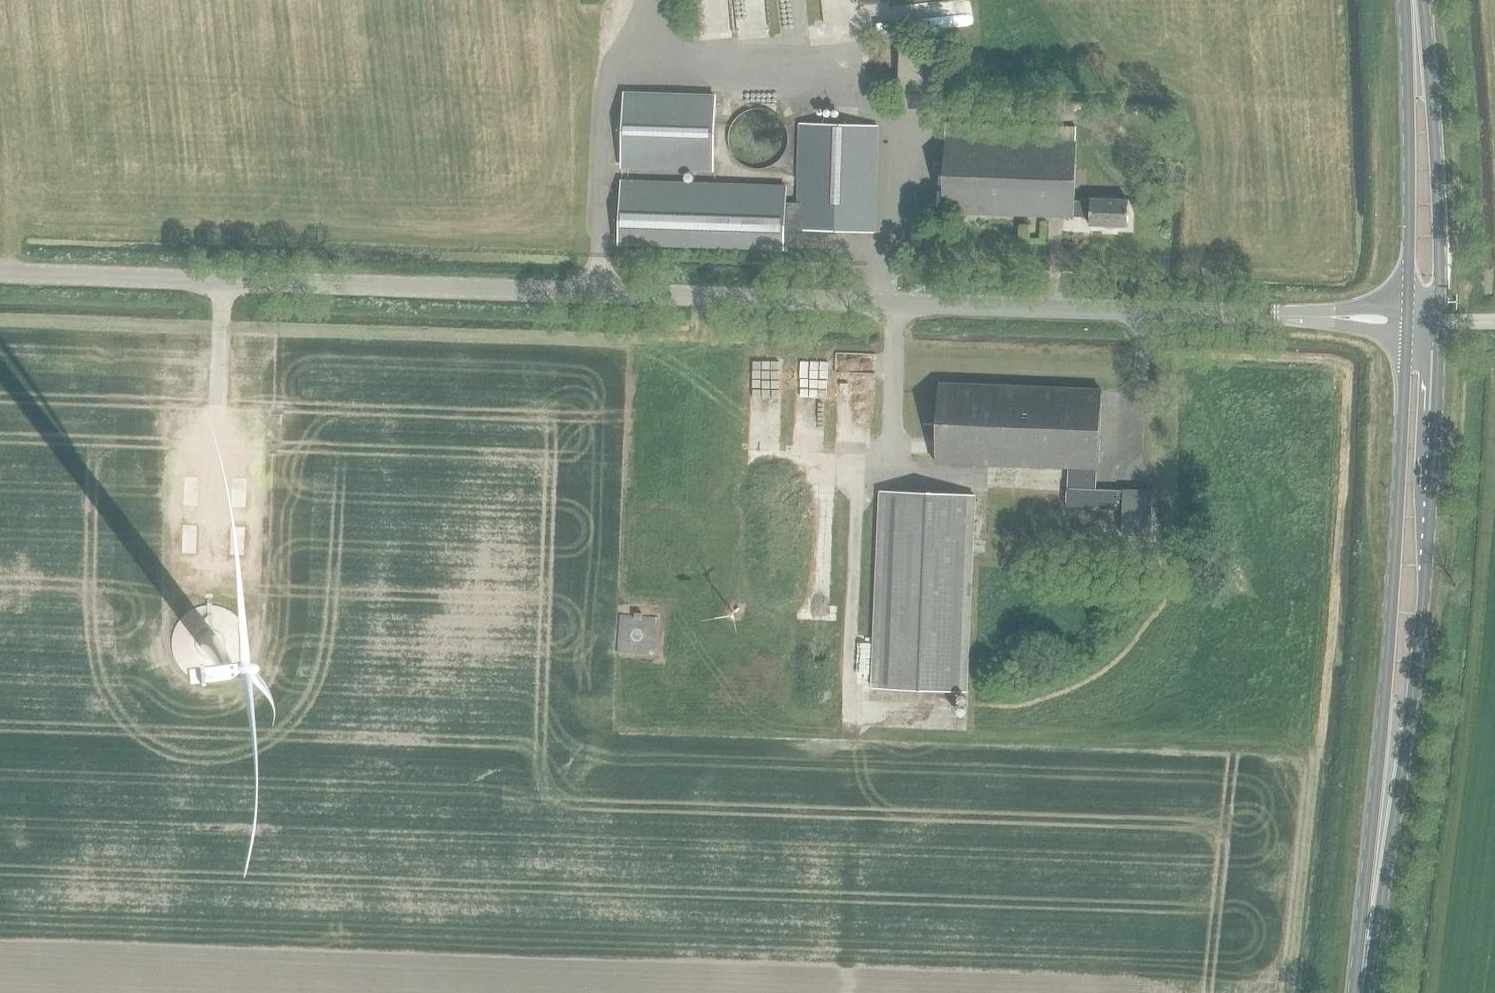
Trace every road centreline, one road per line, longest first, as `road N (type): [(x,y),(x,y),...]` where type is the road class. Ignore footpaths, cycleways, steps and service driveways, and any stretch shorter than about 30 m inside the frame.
road 1 (tertiary): [(1424,323),(0,275)]
road 2 (primary): [(1361,992),(1398,708),(1424,323)]
road 3 (primary): [(1424,323),(1414,0)]

